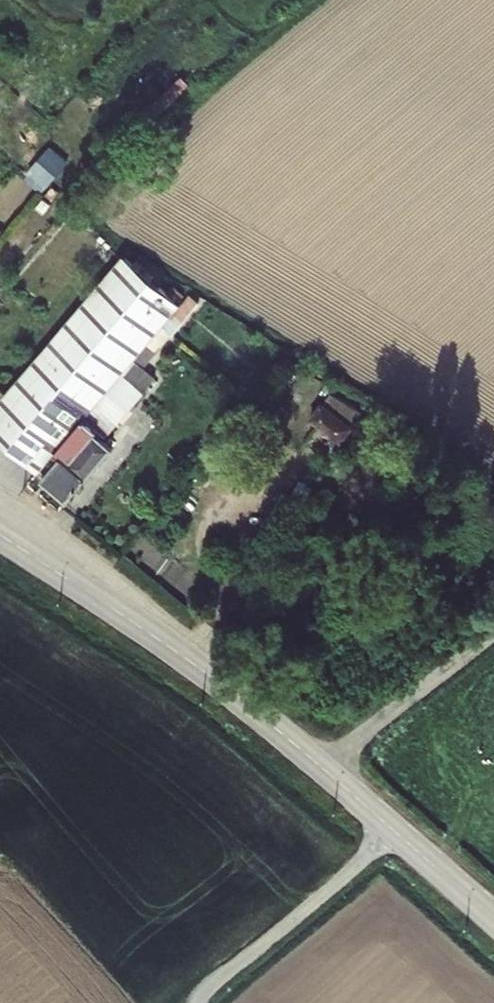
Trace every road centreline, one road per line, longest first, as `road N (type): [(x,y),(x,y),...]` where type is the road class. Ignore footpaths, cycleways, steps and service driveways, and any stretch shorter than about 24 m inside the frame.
road 1 (residential): [(397,833),(200,669),(0,535)]
road 2 (unclassified): [(397,833),(199,1002)]
road 3 (residential): [(493,919),(397,833)]

